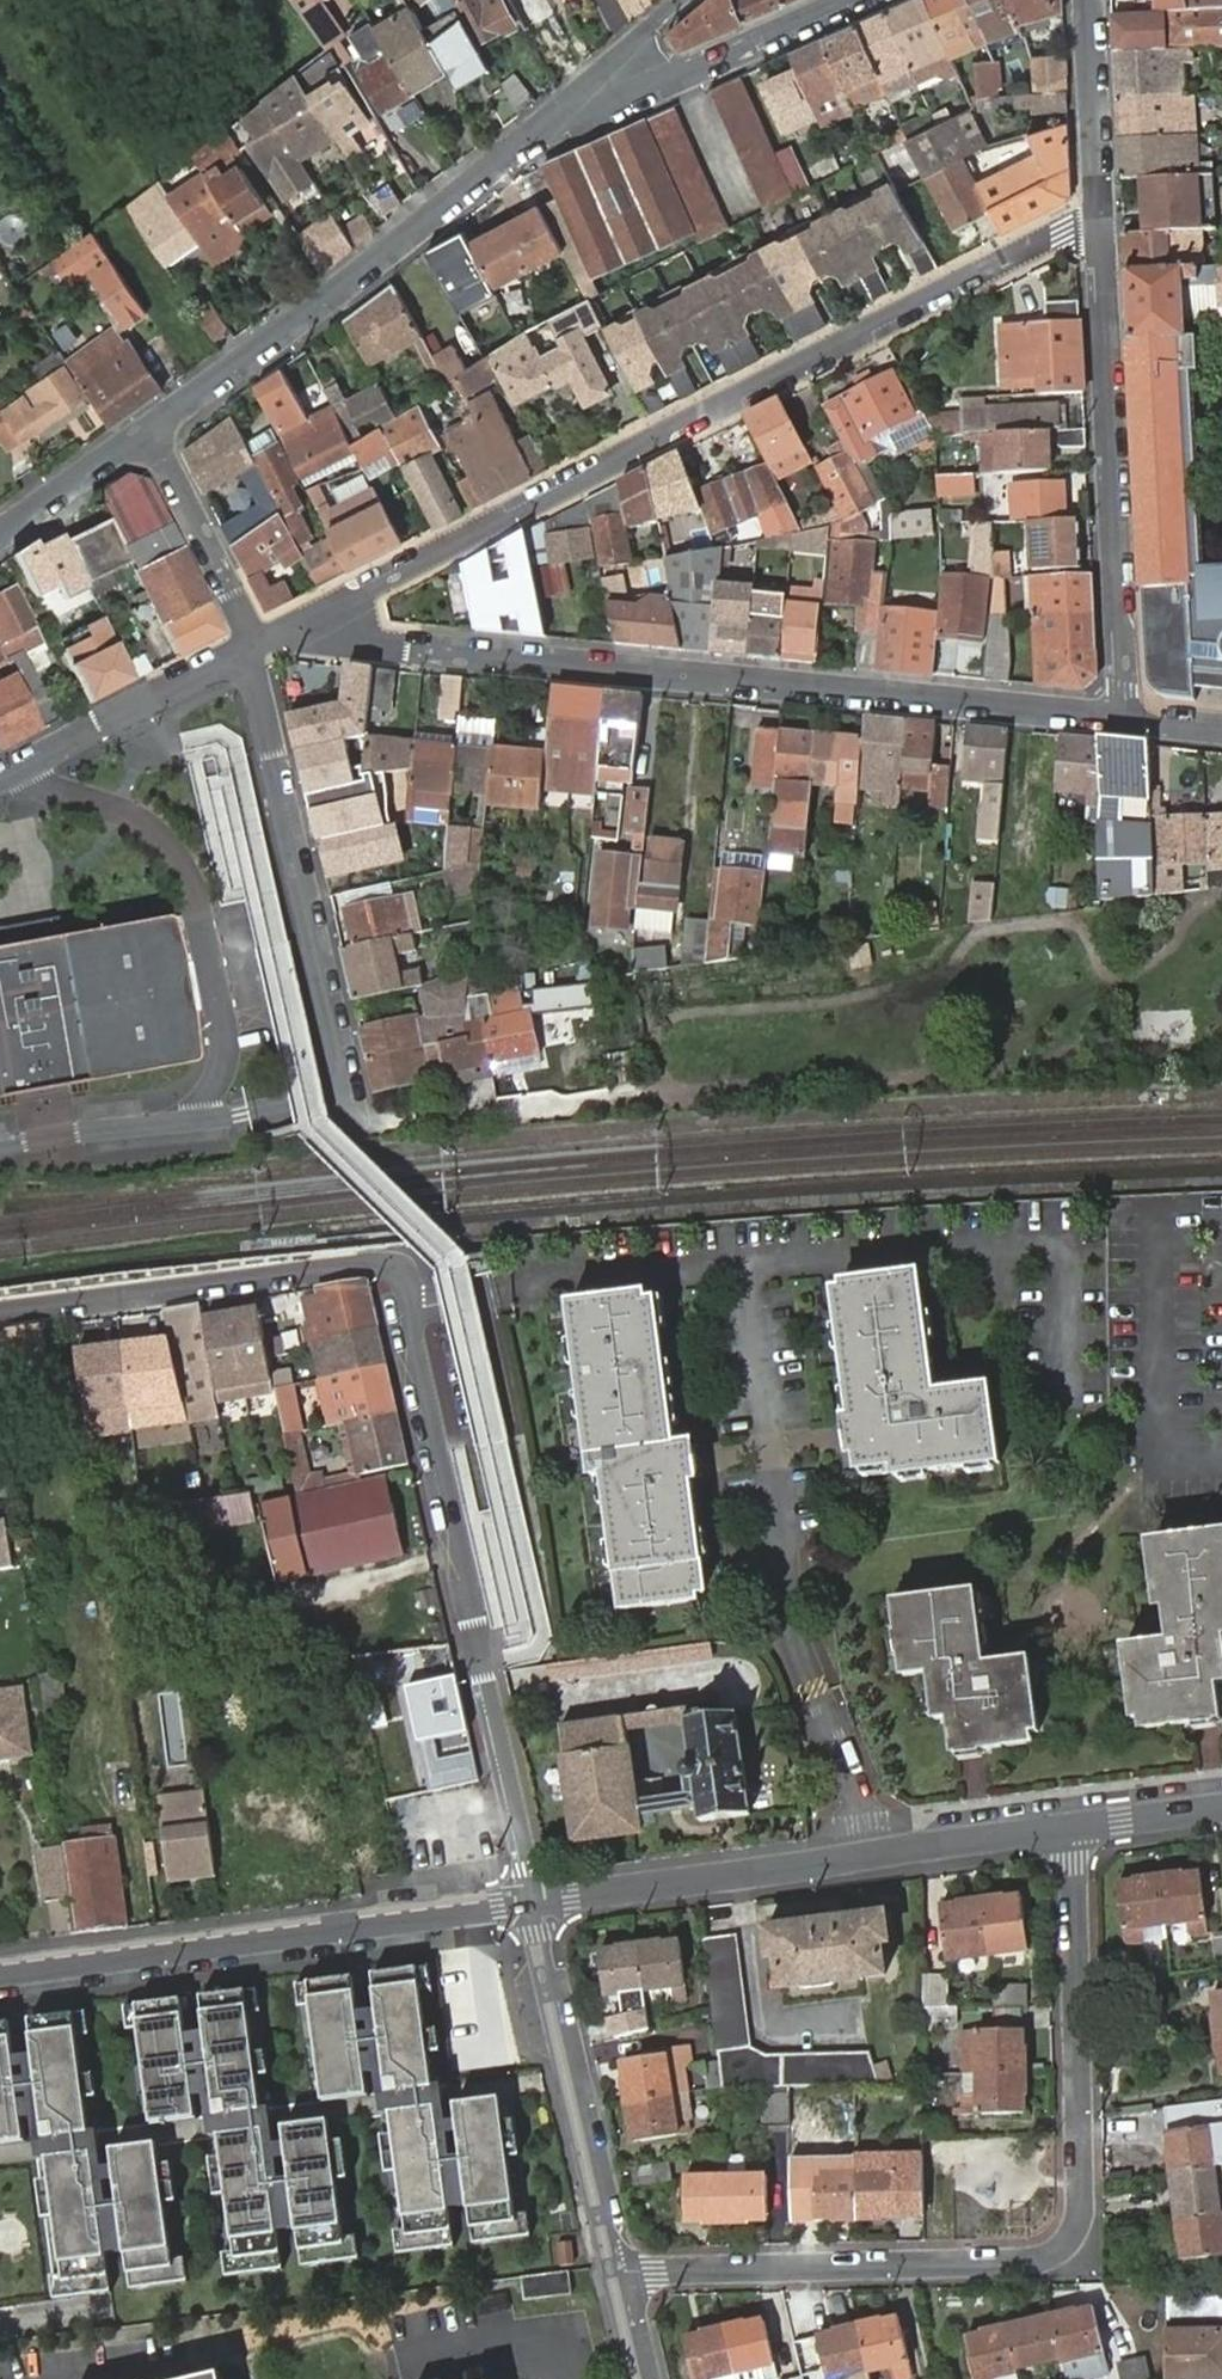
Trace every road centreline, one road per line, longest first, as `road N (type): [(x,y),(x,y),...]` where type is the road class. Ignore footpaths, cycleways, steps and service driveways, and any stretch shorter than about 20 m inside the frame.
road 1 (residential): [(534,1899),(403,1274),(382,1263),(0,1317)]
road 2 (residential): [(623,2278),(1037,2260),(1070,2241),(1085,2208),(1067,1835)]
road 3 (residential): [(1096,215),(344,606)]
road 4 (residential): [(459,647),(1121,719)]
road 5 (residential): [(629,94),(513,148),(149,432)]
road 6 (residential): [(0,1970),(534,1899)]
road 7 (residential): [(534,1899),(1067,1835)]
road 8 (residential): [(1121,719),(1096,215)]
road 9 (residential): [(534,1899),(623,2278)]
road 10 (residential): [(0,1147),(351,1096)]
road 11 (residential): [(274,757),(351,1096)]
road 12 (residential): [(629,94),(845,0)]
road 13 (residential): [(1089,0),(1096,215)]
road 14 (residential): [(149,432),(0,535)]
road 15 (residential): [(149,432),(230,594)]
road 16 (residential): [(1067,1835),(1221,1812)]
road 17 (residential): [(128,713),(0,778)]
road 18 (residential): [(250,645),(128,713)]
road 19 (residential): [(344,606),(363,636),(459,647)]

